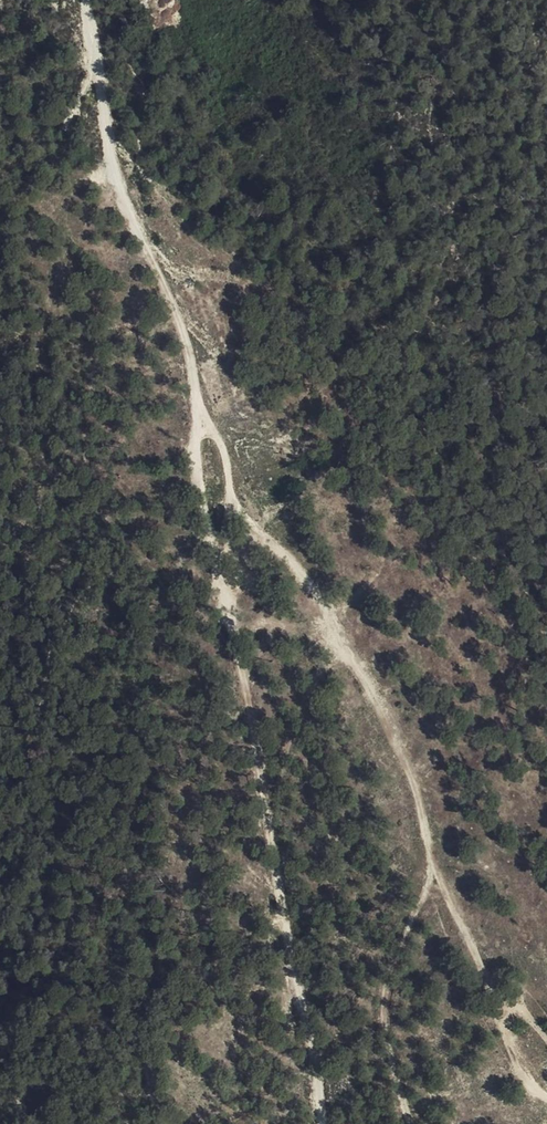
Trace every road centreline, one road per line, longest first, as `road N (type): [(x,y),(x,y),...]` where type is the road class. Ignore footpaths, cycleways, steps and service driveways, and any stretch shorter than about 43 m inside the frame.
road 1 (track): [(410,1123),(383,1035),(385,990),(401,937),(435,868),(409,759),(286,558),(235,509),(218,440),(205,434)]
road 2 (track): [(321,1123),(251,697),(197,488),(195,449),(205,434)]
road 3 (track): [(205,434),(171,297),(114,173),(86,0)]

